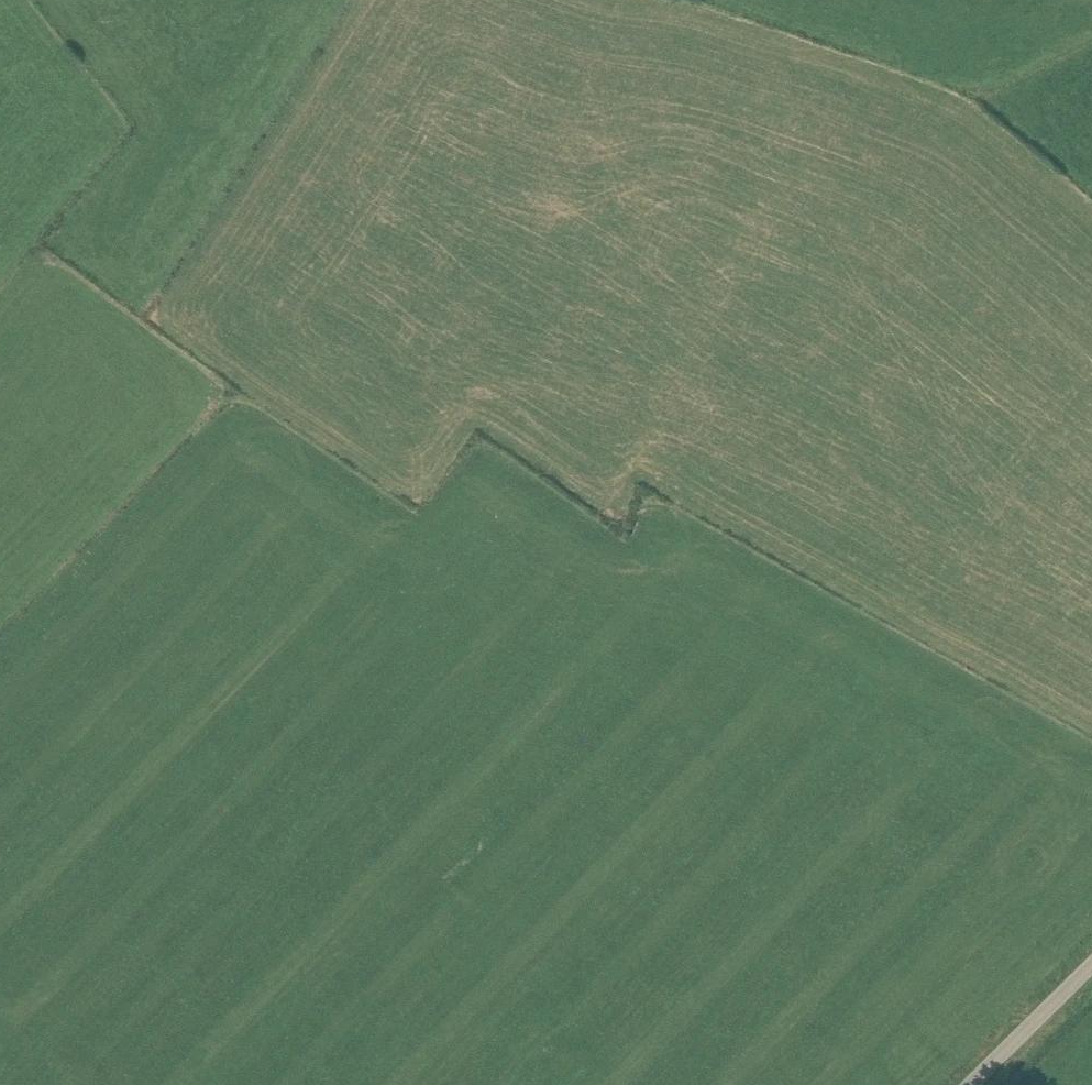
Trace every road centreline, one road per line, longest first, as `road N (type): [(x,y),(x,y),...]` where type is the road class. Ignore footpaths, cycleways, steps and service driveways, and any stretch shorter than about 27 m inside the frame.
road 1 (unclassified): [(969,1084),(1091,963)]

